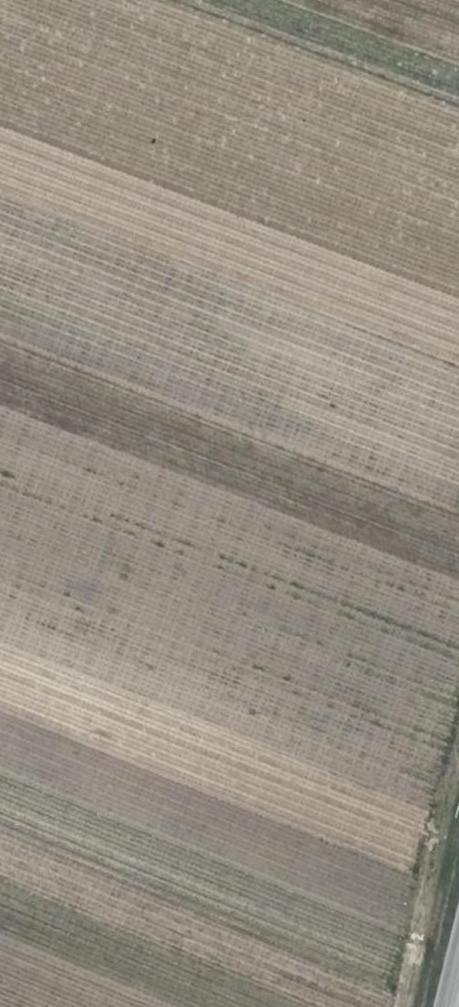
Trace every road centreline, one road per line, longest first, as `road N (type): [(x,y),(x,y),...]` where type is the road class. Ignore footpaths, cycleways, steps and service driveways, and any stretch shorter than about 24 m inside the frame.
road 1 (track): [(399,1006),(434,837),(458,764)]

